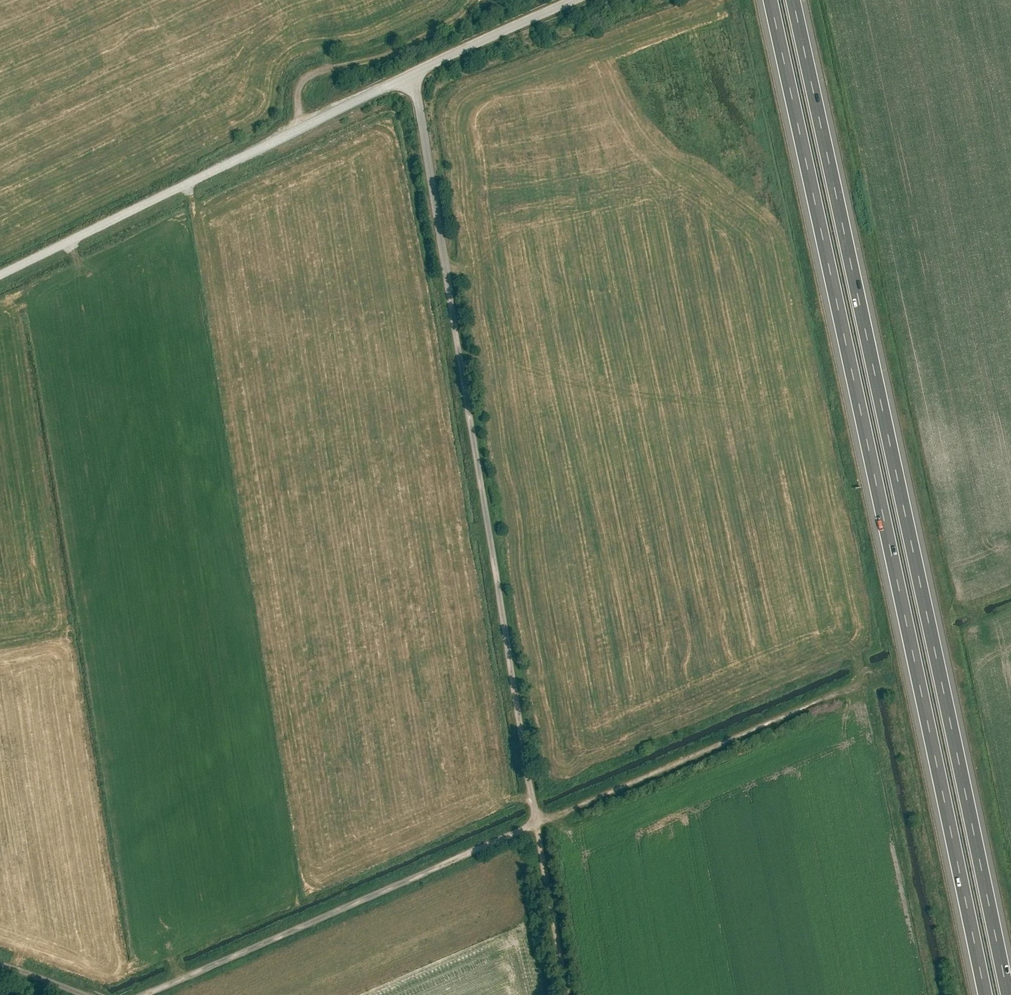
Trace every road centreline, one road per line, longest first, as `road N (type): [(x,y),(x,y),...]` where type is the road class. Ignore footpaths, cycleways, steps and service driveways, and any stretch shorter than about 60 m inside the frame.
road 1 (motorway): [(770,0),(985,994)]
road 2 (motorway): [(1007,994),(793,0)]
road 3 (track): [(414,75),(536,822)]
road 4 (unclassified): [(584,0),(0,269)]
road 5 (track): [(136,994),(536,822),(566,994)]

